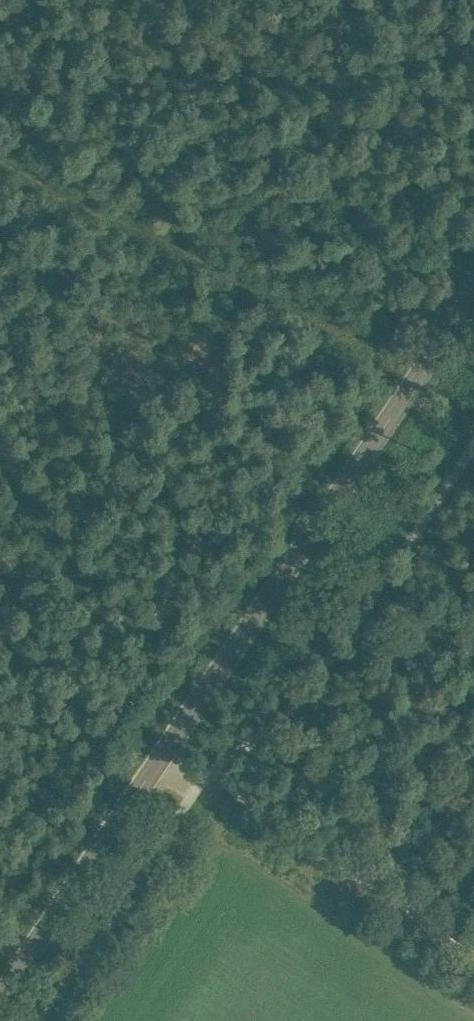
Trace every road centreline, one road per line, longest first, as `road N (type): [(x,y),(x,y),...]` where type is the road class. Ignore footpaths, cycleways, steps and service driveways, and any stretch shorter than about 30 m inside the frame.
road 1 (secondary): [(0,984),(473,277)]
road 2 (track): [(473,965),(155,753)]
road 3 (track): [(0,161),(217,260)]

